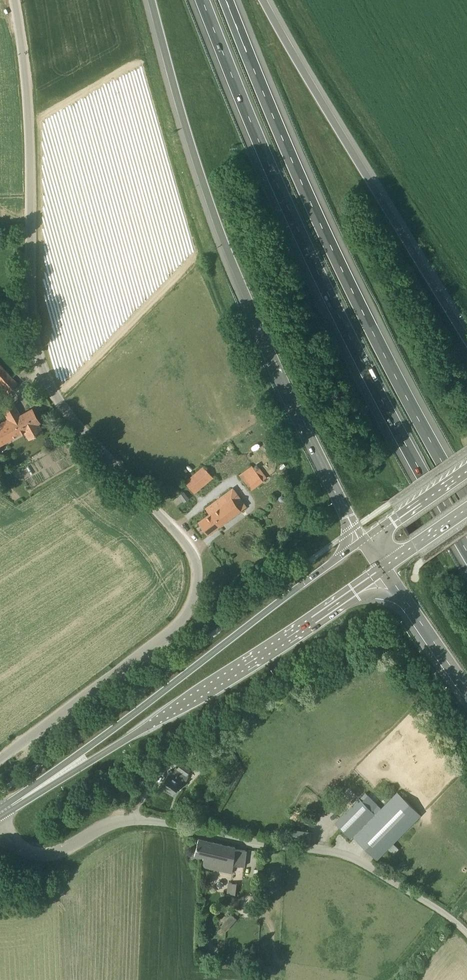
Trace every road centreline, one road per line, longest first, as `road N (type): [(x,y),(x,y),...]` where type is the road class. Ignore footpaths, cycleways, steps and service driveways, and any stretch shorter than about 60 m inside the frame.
road 1 (unclassified): [(0,762),(171,636),(192,594),(181,545),(65,428),(37,379),(28,114),(13,0)]
road 2 (motorway): [(200,0),(317,271),(466,548)]
road 3 (motorway): [(152,0),(215,217),(363,539)]
road 4 (motorway): [(466,504),(330,240),(227,0)]
road 5 (unclassified): [(466,933),(447,914),(331,852),(134,821),(43,857),(15,845),(0,824)]
road 6 (primary): [(363,539),(22,799)]
road 7 (primary): [(22,799),(175,710),(383,572)]
road 8 (motorway): [(466,339),(265,0)]
road 9 (motorway): [(383,572),(466,690)]
road 10 (primary): [(466,468),(363,539)]

